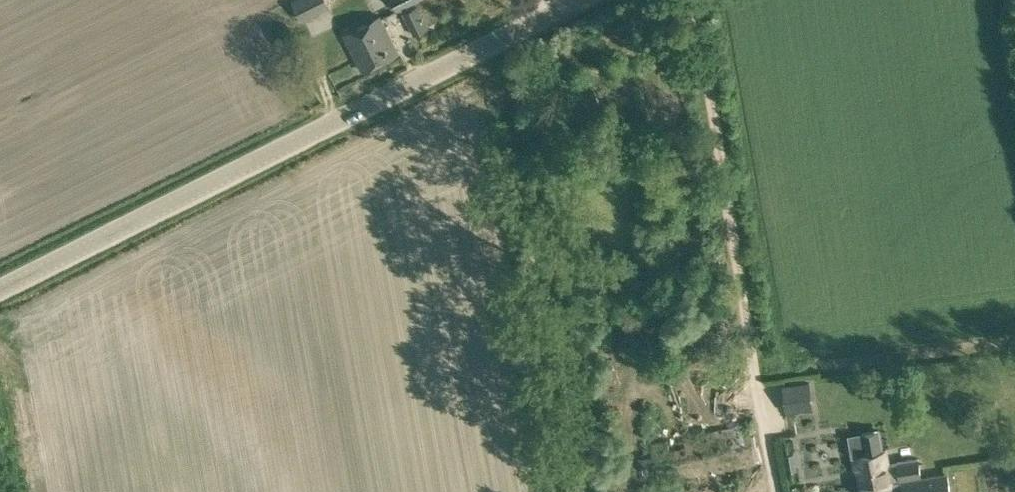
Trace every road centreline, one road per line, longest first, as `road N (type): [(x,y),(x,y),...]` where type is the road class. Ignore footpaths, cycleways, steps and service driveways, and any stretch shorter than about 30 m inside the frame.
road 1 (tertiary): [(0,292),(563,12)]
road 2 (track): [(689,0),(772,491)]

